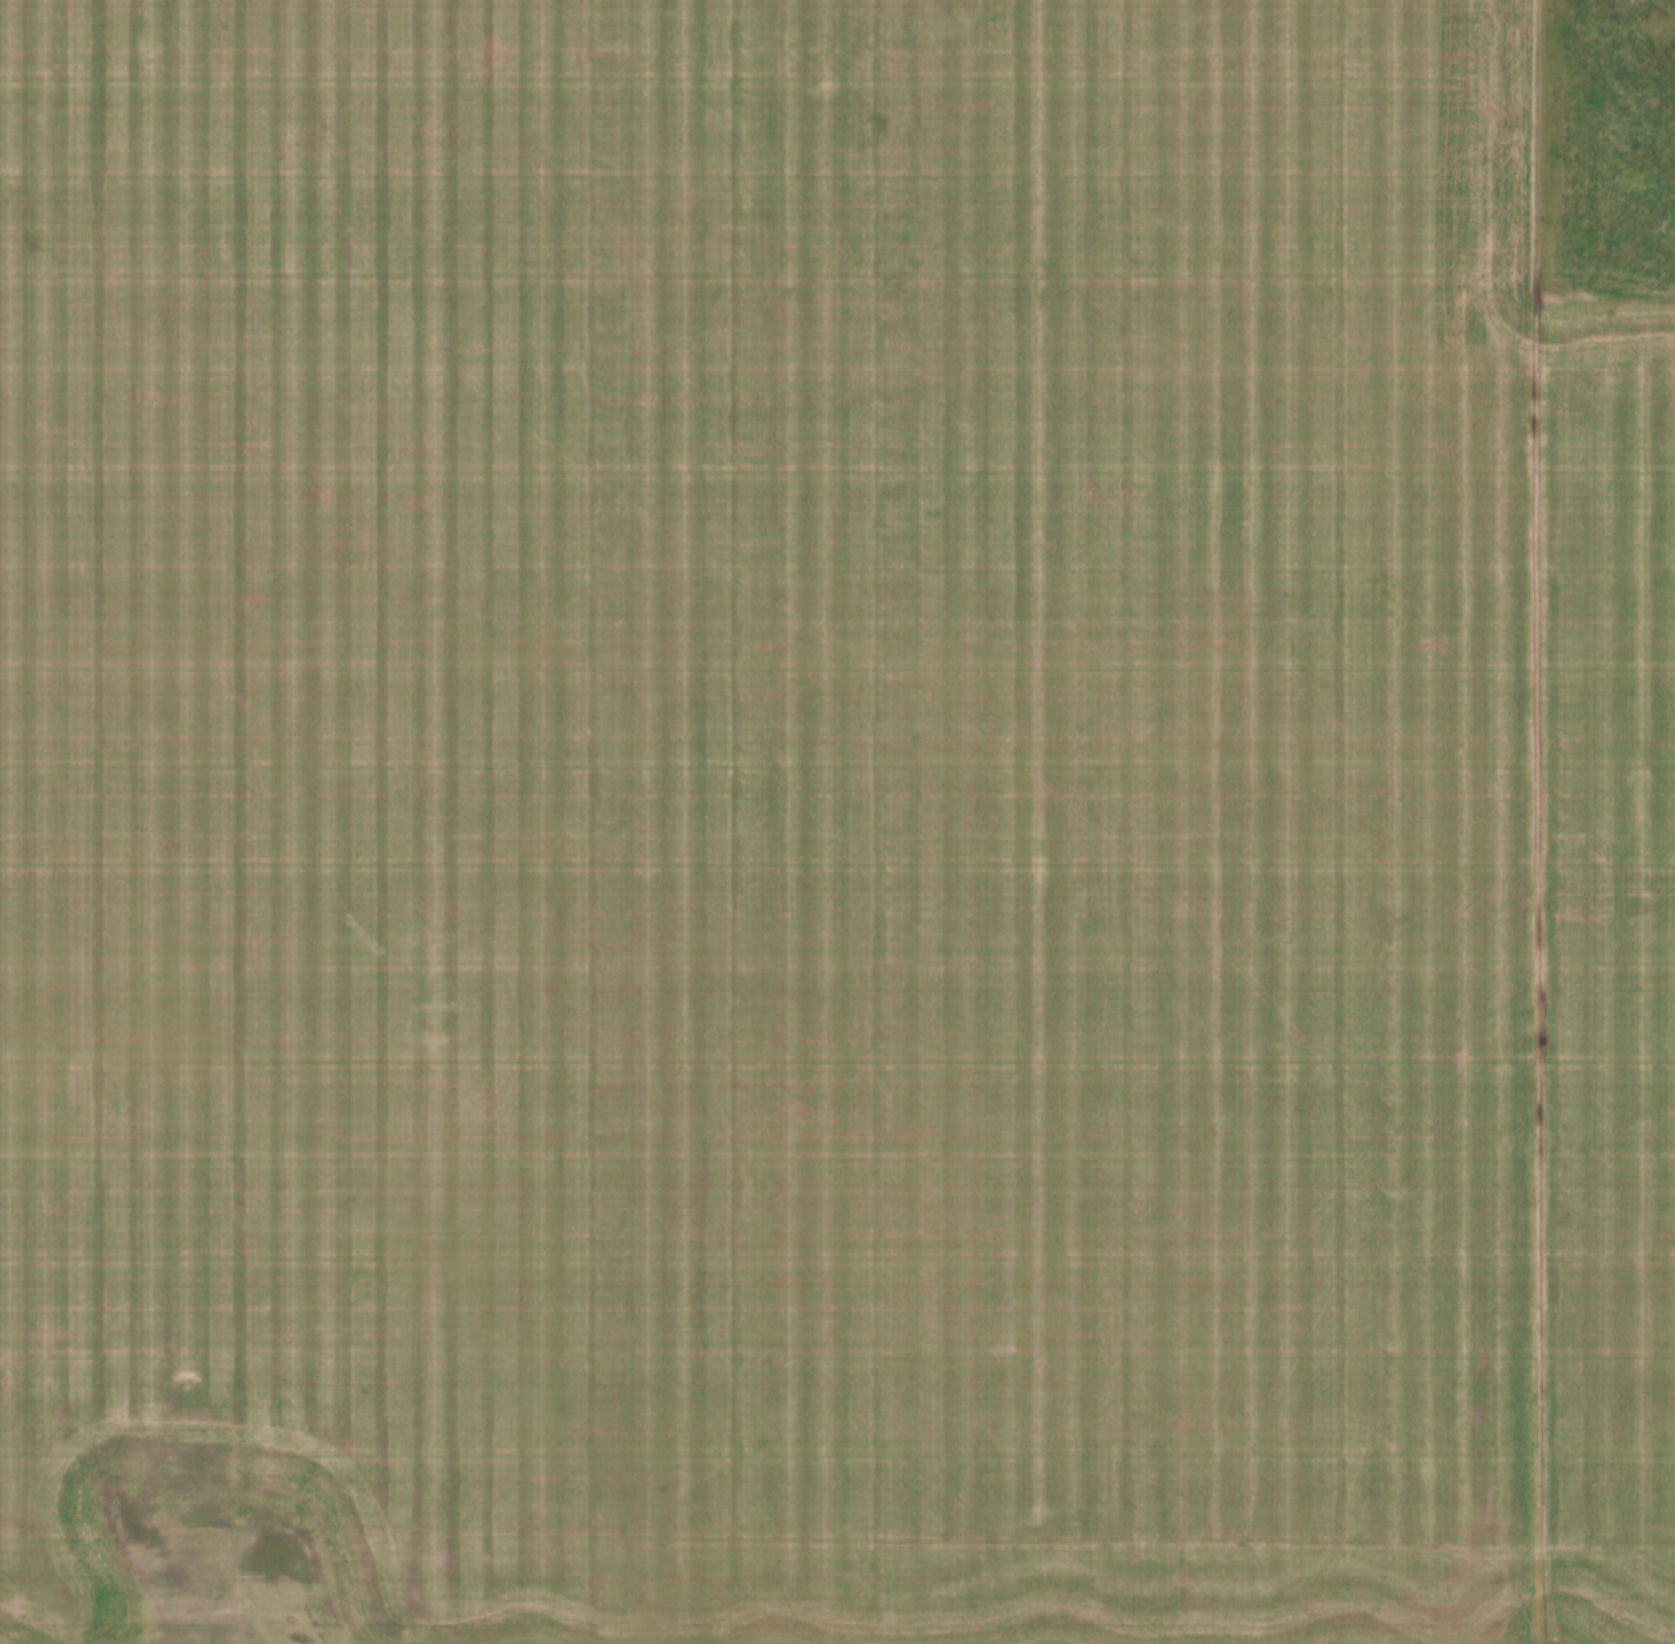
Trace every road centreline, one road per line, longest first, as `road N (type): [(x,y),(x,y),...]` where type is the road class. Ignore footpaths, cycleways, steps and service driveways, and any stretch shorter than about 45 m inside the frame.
road 1 (track): [(1537,0),(1538,1643)]

